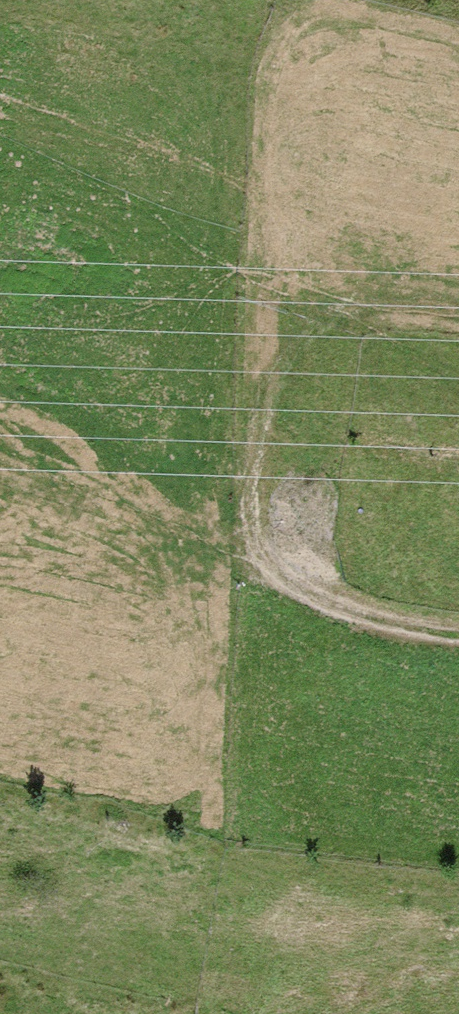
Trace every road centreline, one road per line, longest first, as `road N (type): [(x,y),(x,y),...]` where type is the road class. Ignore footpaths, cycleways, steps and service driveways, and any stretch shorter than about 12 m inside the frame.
road 1 (track): [(246,575),(257,284),(458,308)]
road 2 (track): [(343,610),(150,541),(0,444)]

